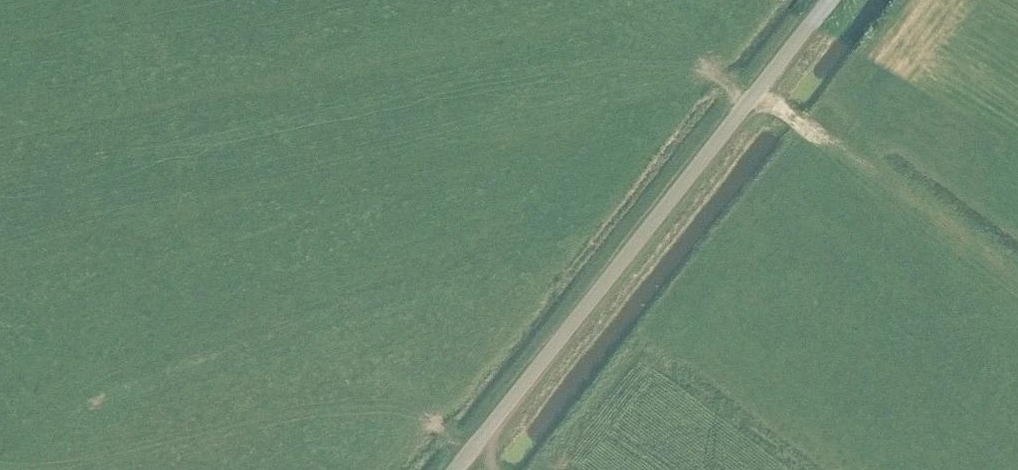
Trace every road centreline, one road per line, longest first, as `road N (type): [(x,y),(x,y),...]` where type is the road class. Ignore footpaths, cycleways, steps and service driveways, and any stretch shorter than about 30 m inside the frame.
road 1 (unclassified): [(459,469),(832,0)]

